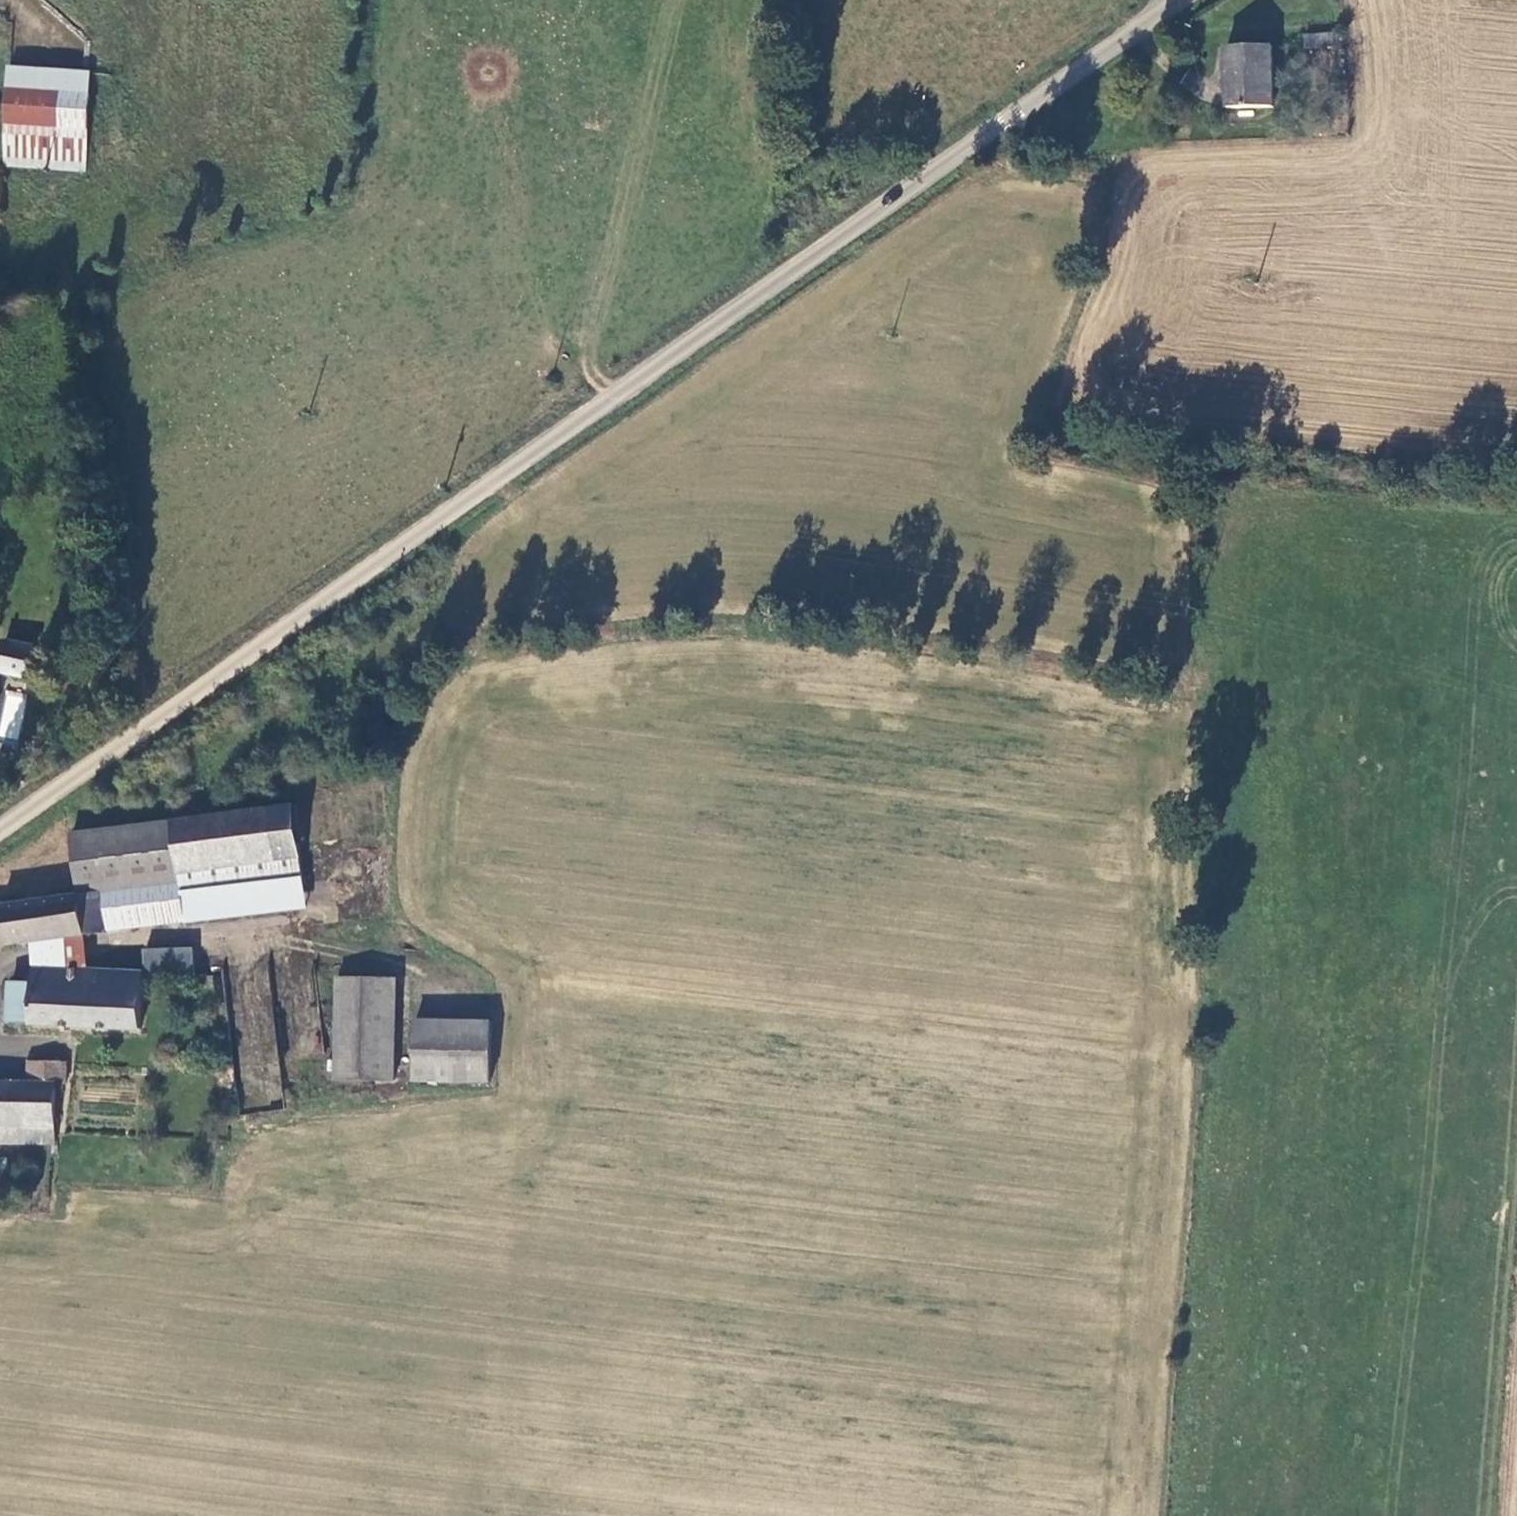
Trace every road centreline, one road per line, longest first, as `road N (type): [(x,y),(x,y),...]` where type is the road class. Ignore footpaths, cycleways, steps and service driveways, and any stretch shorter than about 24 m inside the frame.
road 1 (unclassified): [(0,815),(1183,0)]

